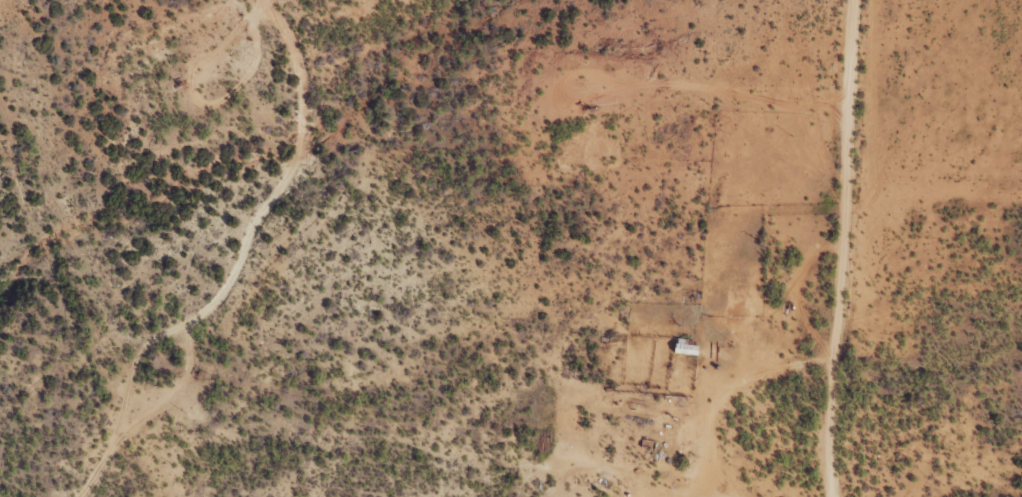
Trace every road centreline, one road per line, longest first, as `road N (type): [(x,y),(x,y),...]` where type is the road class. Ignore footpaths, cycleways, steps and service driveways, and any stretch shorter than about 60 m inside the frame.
road 1 (track): [(227,0),(275,103),(281,210),(260,251),(134,368),(83,496)]
road 2 (track): [(797,496),(803,246),(835,0)]

